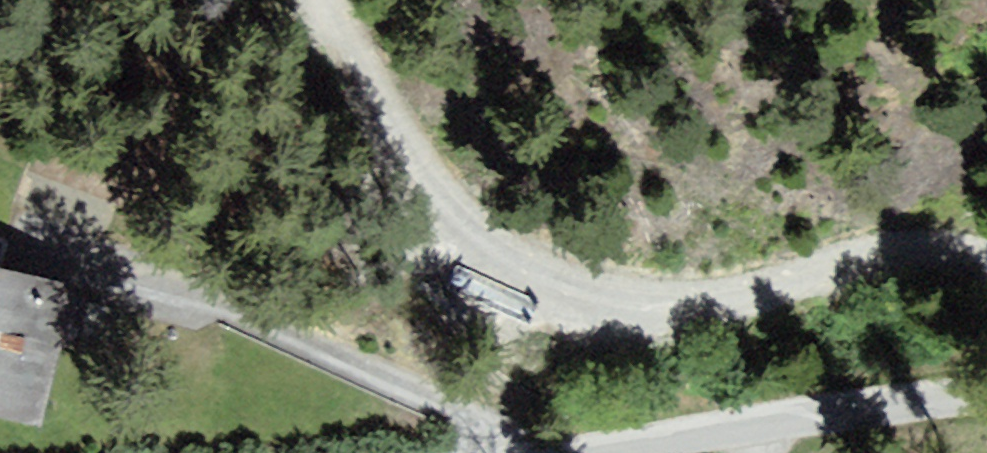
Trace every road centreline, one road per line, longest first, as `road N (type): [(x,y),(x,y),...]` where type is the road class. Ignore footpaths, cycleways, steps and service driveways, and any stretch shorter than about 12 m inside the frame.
road 1 (track): [(846,259),(749,297),(611,310),(500,279),(397,196),(305,0)]
road 2 (residential): [(328,452),(445,436),(711,419),(986,362)]

